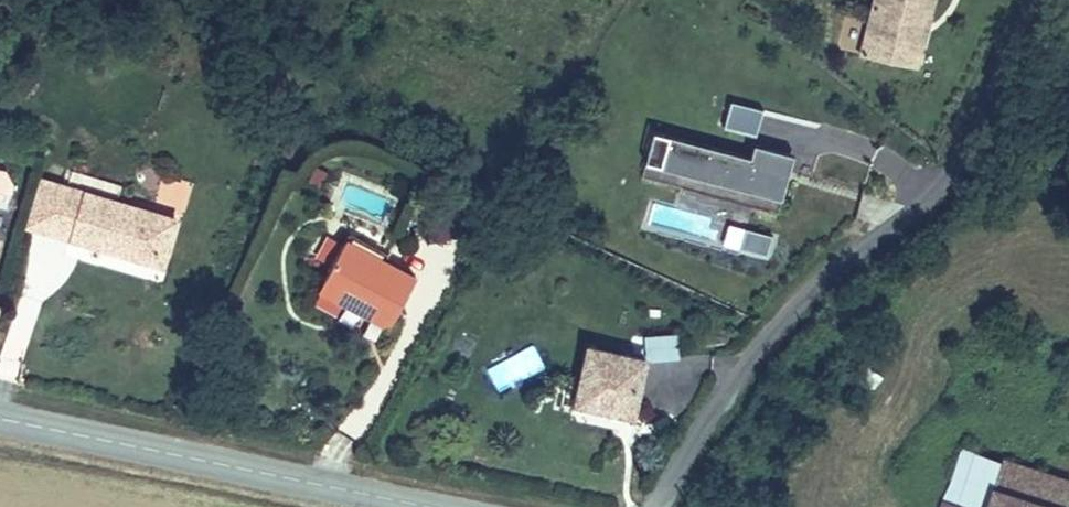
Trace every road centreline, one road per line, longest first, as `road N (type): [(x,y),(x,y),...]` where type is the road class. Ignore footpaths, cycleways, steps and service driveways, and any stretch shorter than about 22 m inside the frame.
road 1 (unclassified): [(1028,0),(922,191),(748,364),(657,506)]
road 2 (secondary): [(0,417),(438,506)]

